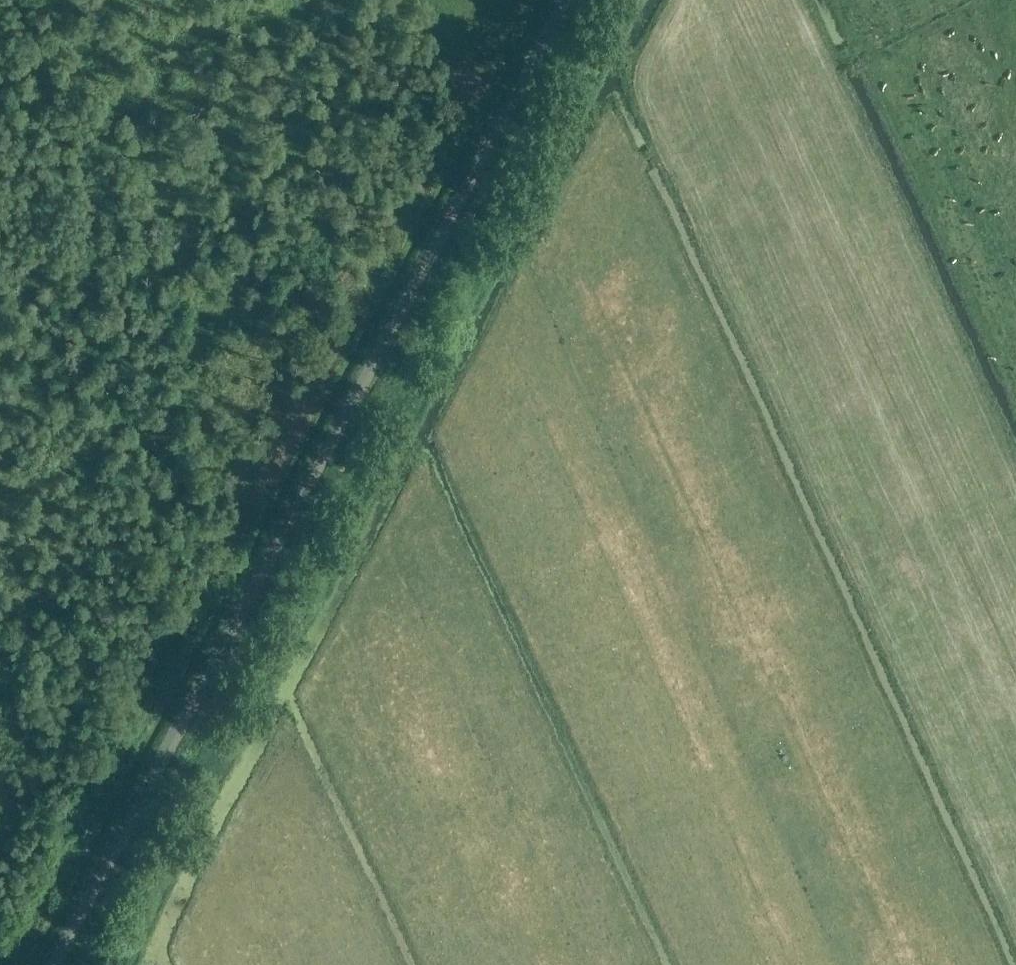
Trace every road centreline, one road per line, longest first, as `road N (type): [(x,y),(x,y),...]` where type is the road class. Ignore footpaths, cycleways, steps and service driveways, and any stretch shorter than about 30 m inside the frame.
road 1 (unclassified): [(52,964),(564,0)]

